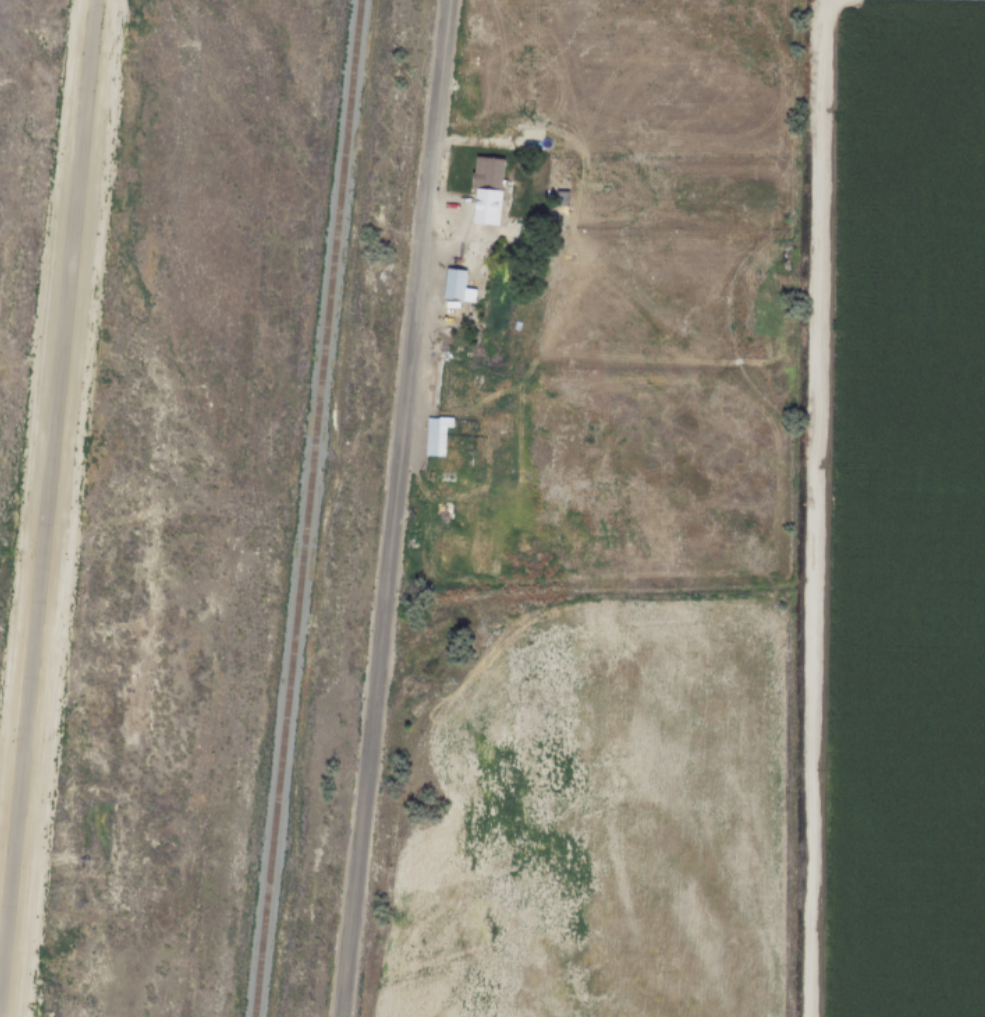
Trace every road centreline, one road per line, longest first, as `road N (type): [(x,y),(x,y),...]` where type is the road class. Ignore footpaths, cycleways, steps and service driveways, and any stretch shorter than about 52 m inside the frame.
road 1 (residential): [(446,0),(339,1016)]
road 2 (track): [(802,1016),(816,21),(829,0)]

